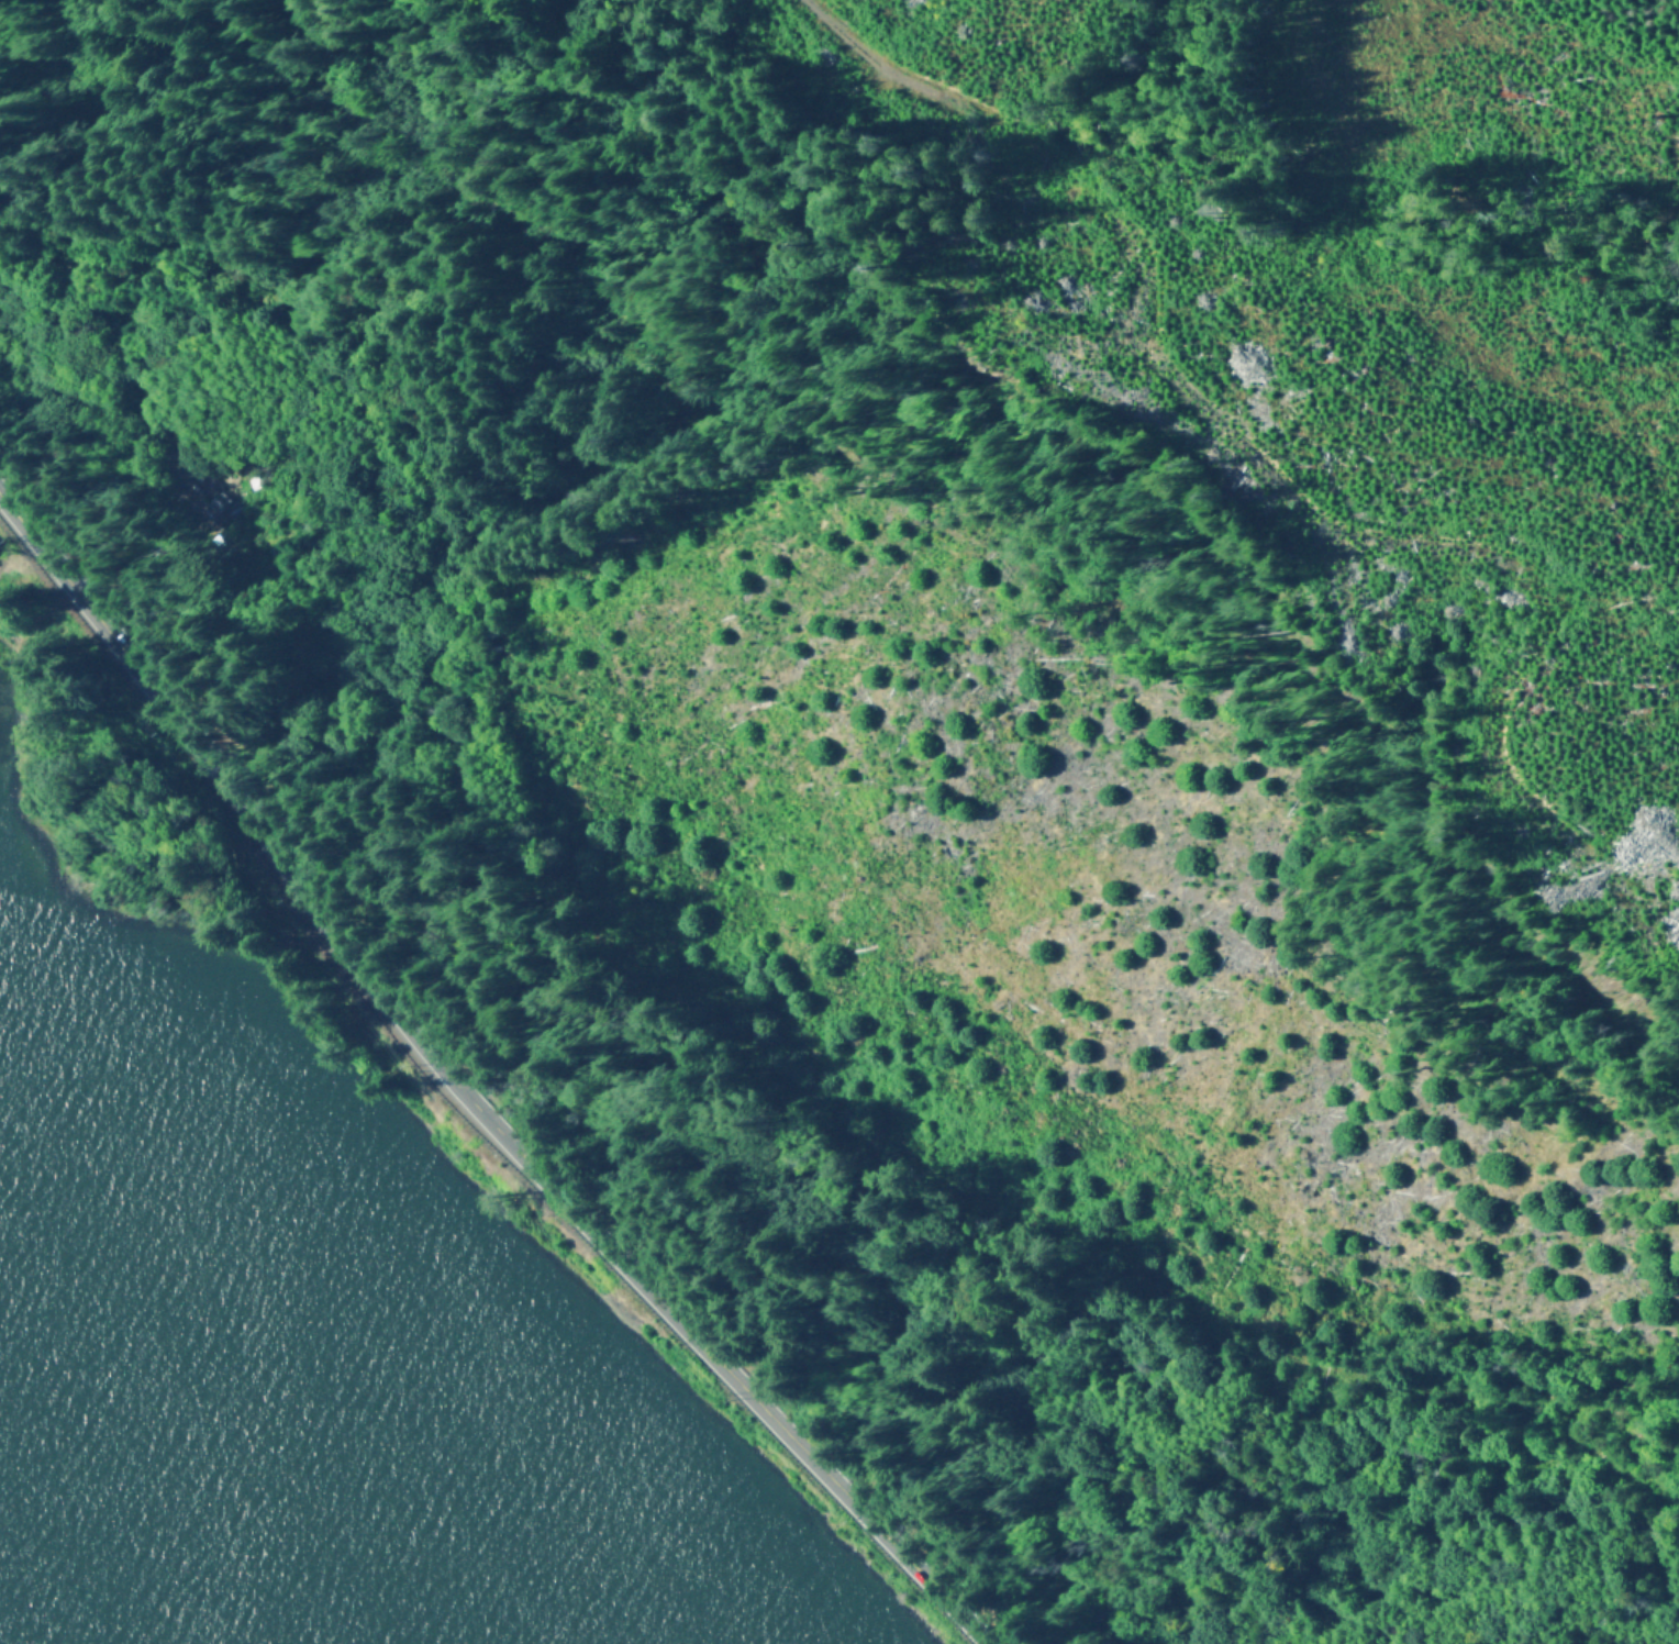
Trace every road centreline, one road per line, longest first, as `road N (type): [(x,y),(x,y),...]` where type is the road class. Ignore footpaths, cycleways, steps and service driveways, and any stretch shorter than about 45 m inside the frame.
road 1 (primary): [(0,512),(383,1019),(981,1643)]

